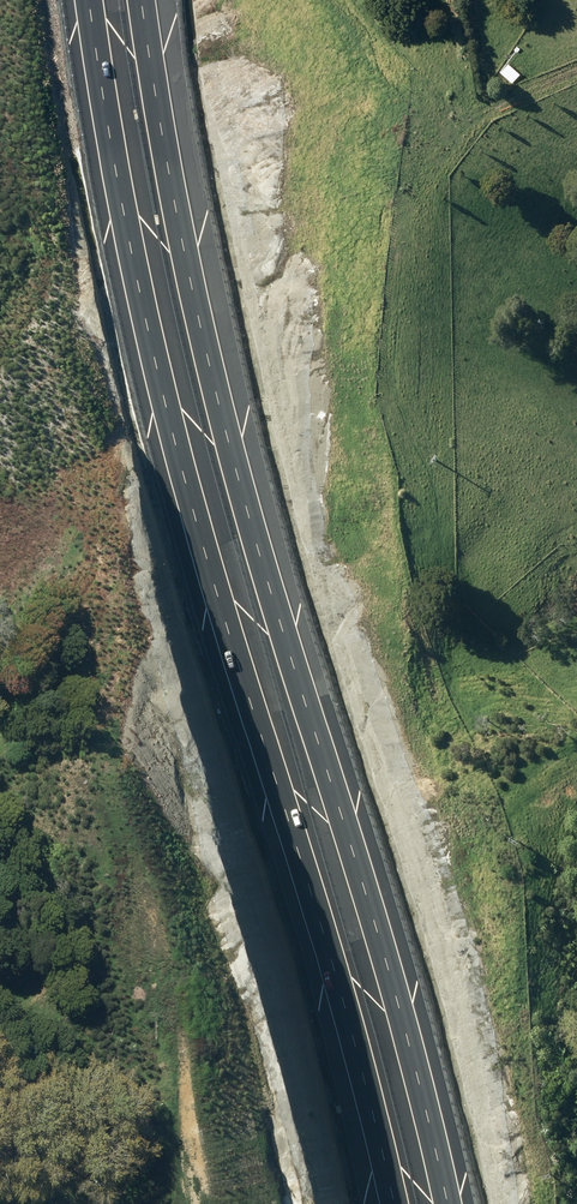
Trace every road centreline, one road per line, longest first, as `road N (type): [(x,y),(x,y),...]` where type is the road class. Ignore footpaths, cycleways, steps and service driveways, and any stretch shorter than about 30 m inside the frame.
road 1 (motorway): [(400,1203),(333,944),(234,642),(127,230),(89,0)]
road 2 (motorway): [(145,0),(157,97),(249,507),(398,981),(453,1203)]

